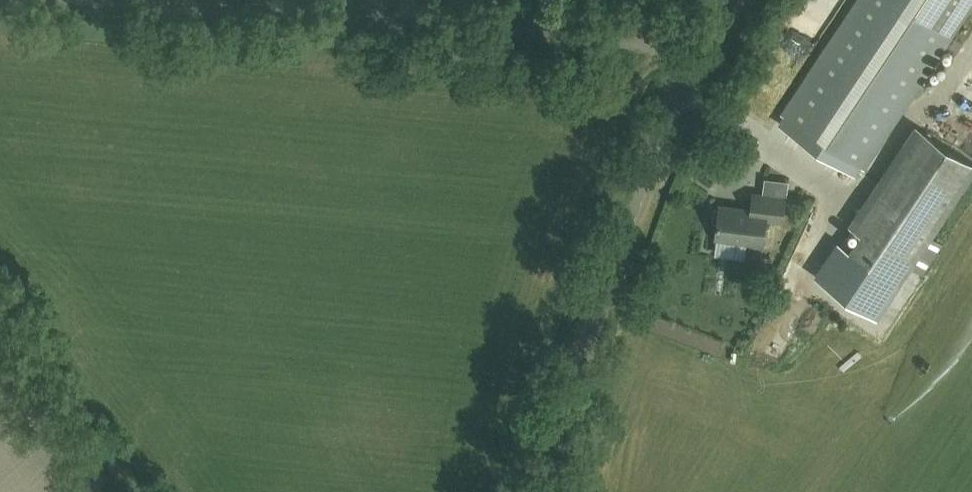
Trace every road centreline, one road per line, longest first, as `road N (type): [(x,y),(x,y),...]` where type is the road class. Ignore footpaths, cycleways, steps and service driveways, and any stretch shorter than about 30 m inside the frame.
road 1 (unclassified): [(703,55),(75,0)]
road 2 (tertiary): [(536,491),(568,369),(640,172),(703,55)]
road 3 (track): [(0,312),(131,491)]

